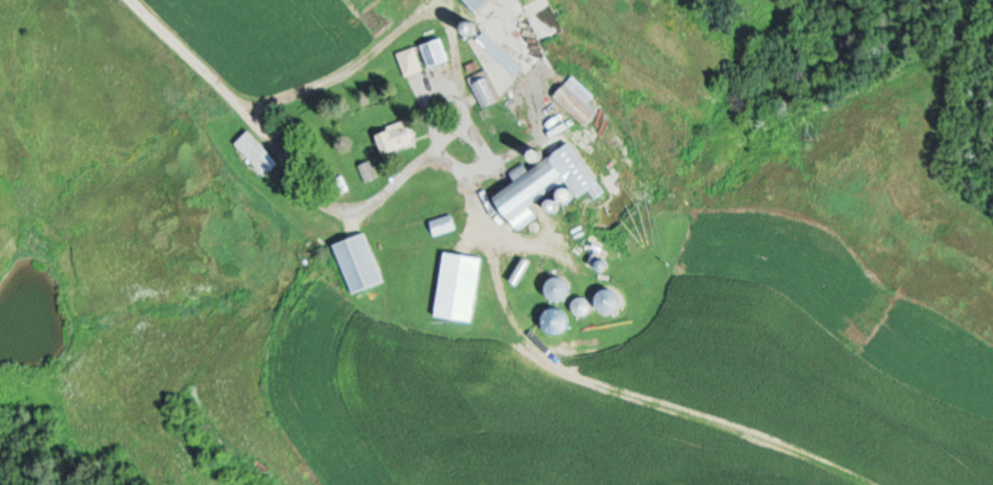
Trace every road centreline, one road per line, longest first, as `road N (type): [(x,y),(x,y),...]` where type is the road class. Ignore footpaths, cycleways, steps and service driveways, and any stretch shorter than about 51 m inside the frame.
road 1 (residential): [(128,0),(324,203),(337,209),(372,202),(423,156)]
road 2 (residential): [(423,156),(462,132),(482,150),(472,170),(423,156)]

